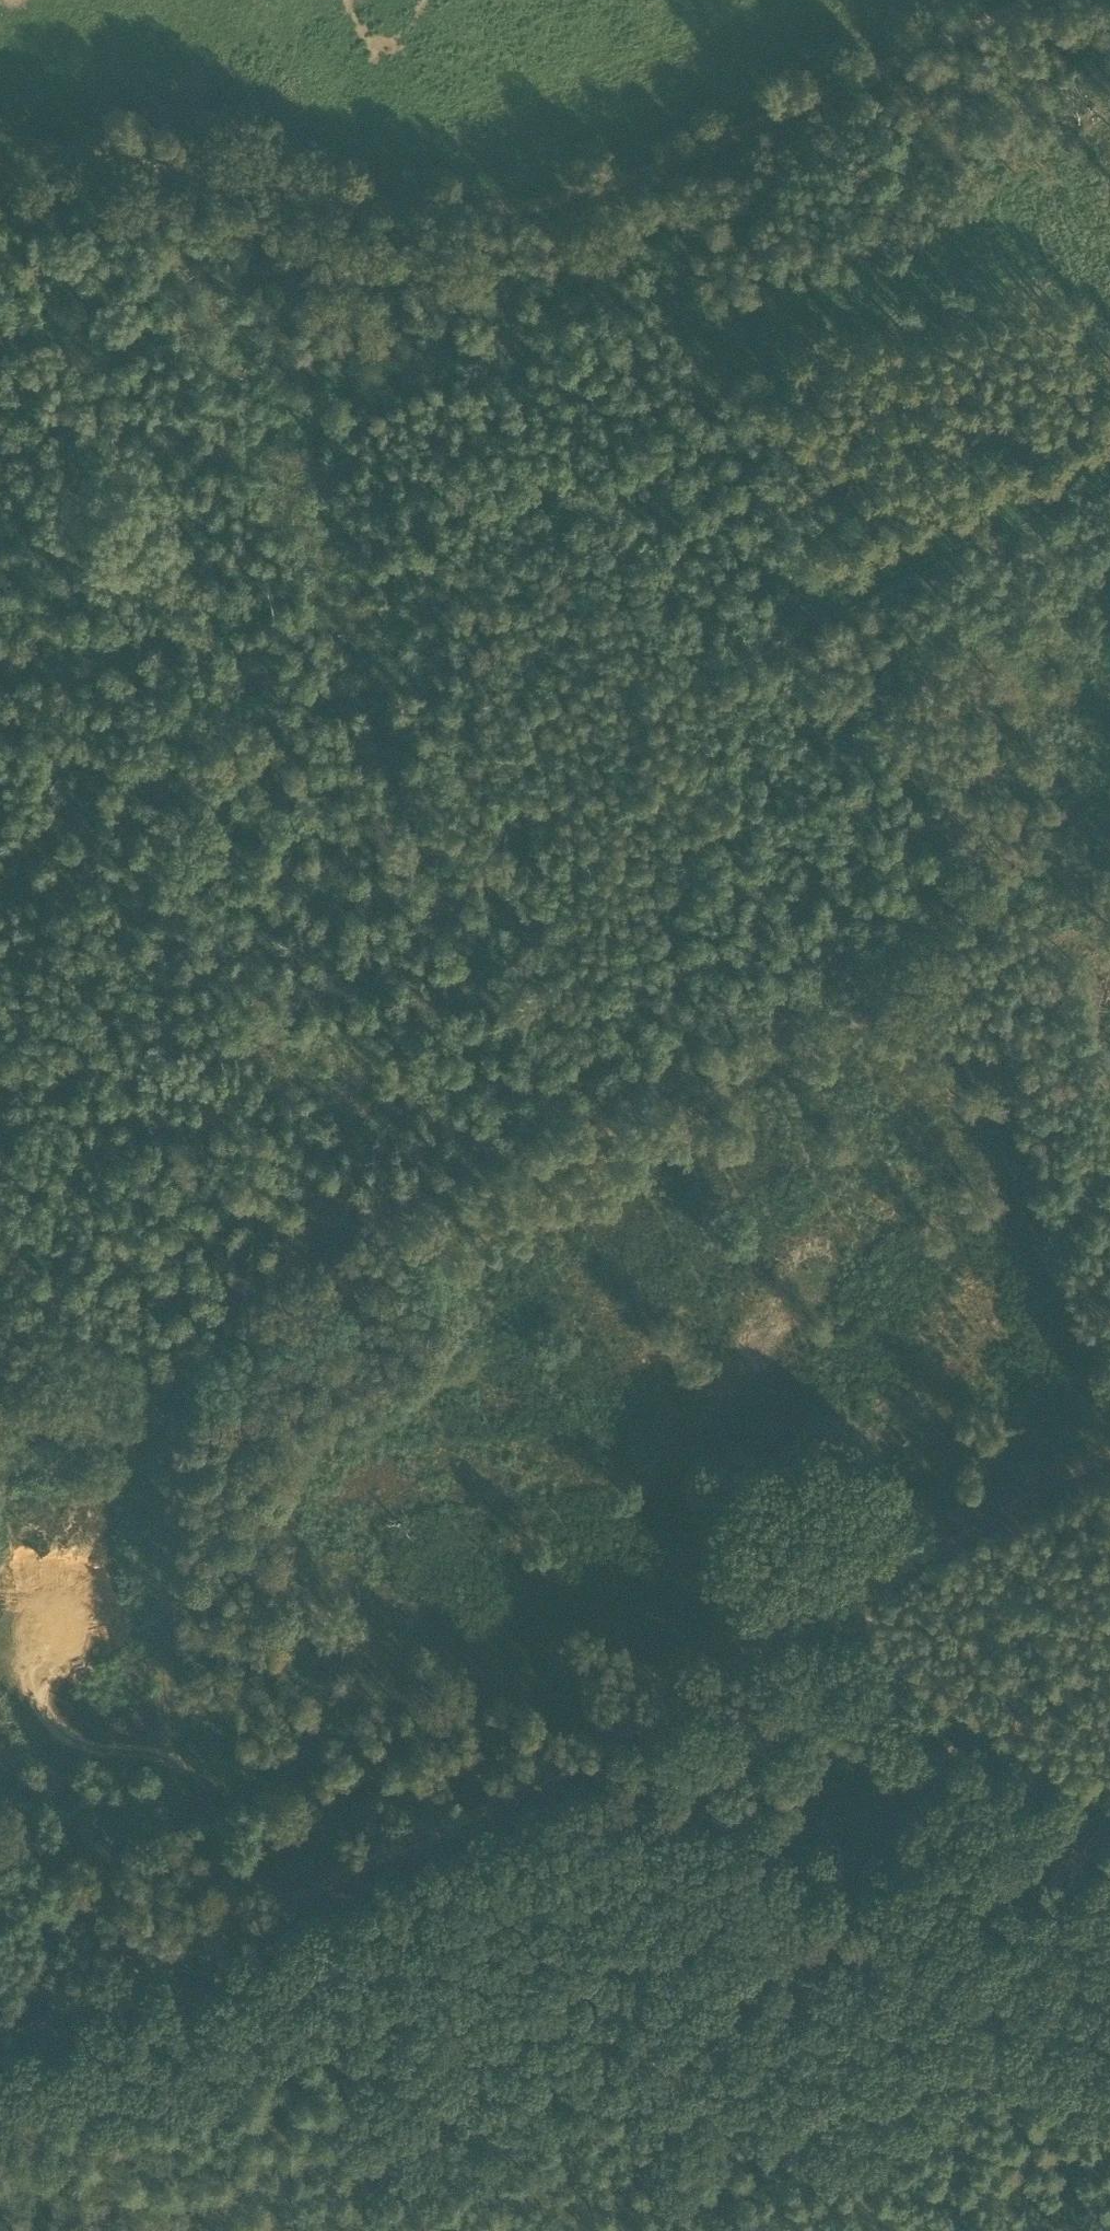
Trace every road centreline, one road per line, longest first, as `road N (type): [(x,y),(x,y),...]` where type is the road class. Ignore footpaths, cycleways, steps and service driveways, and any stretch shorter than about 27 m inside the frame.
road 1 (track): [(0,142),(444,213),(530,206),(643,176),(1033,0)]
road 2 (track): [(839,1617),(0,2041)]
road 3 (track): [(1109,1809),(839,1617)]
road 4 (track): [(1109,1458),(839,1617)]
road 5 (track): [(257,1912),(239,1849),(179,1751),(101,1751),(71,1742)]
road 6 (track): [(179,1751),(155,1464)]

